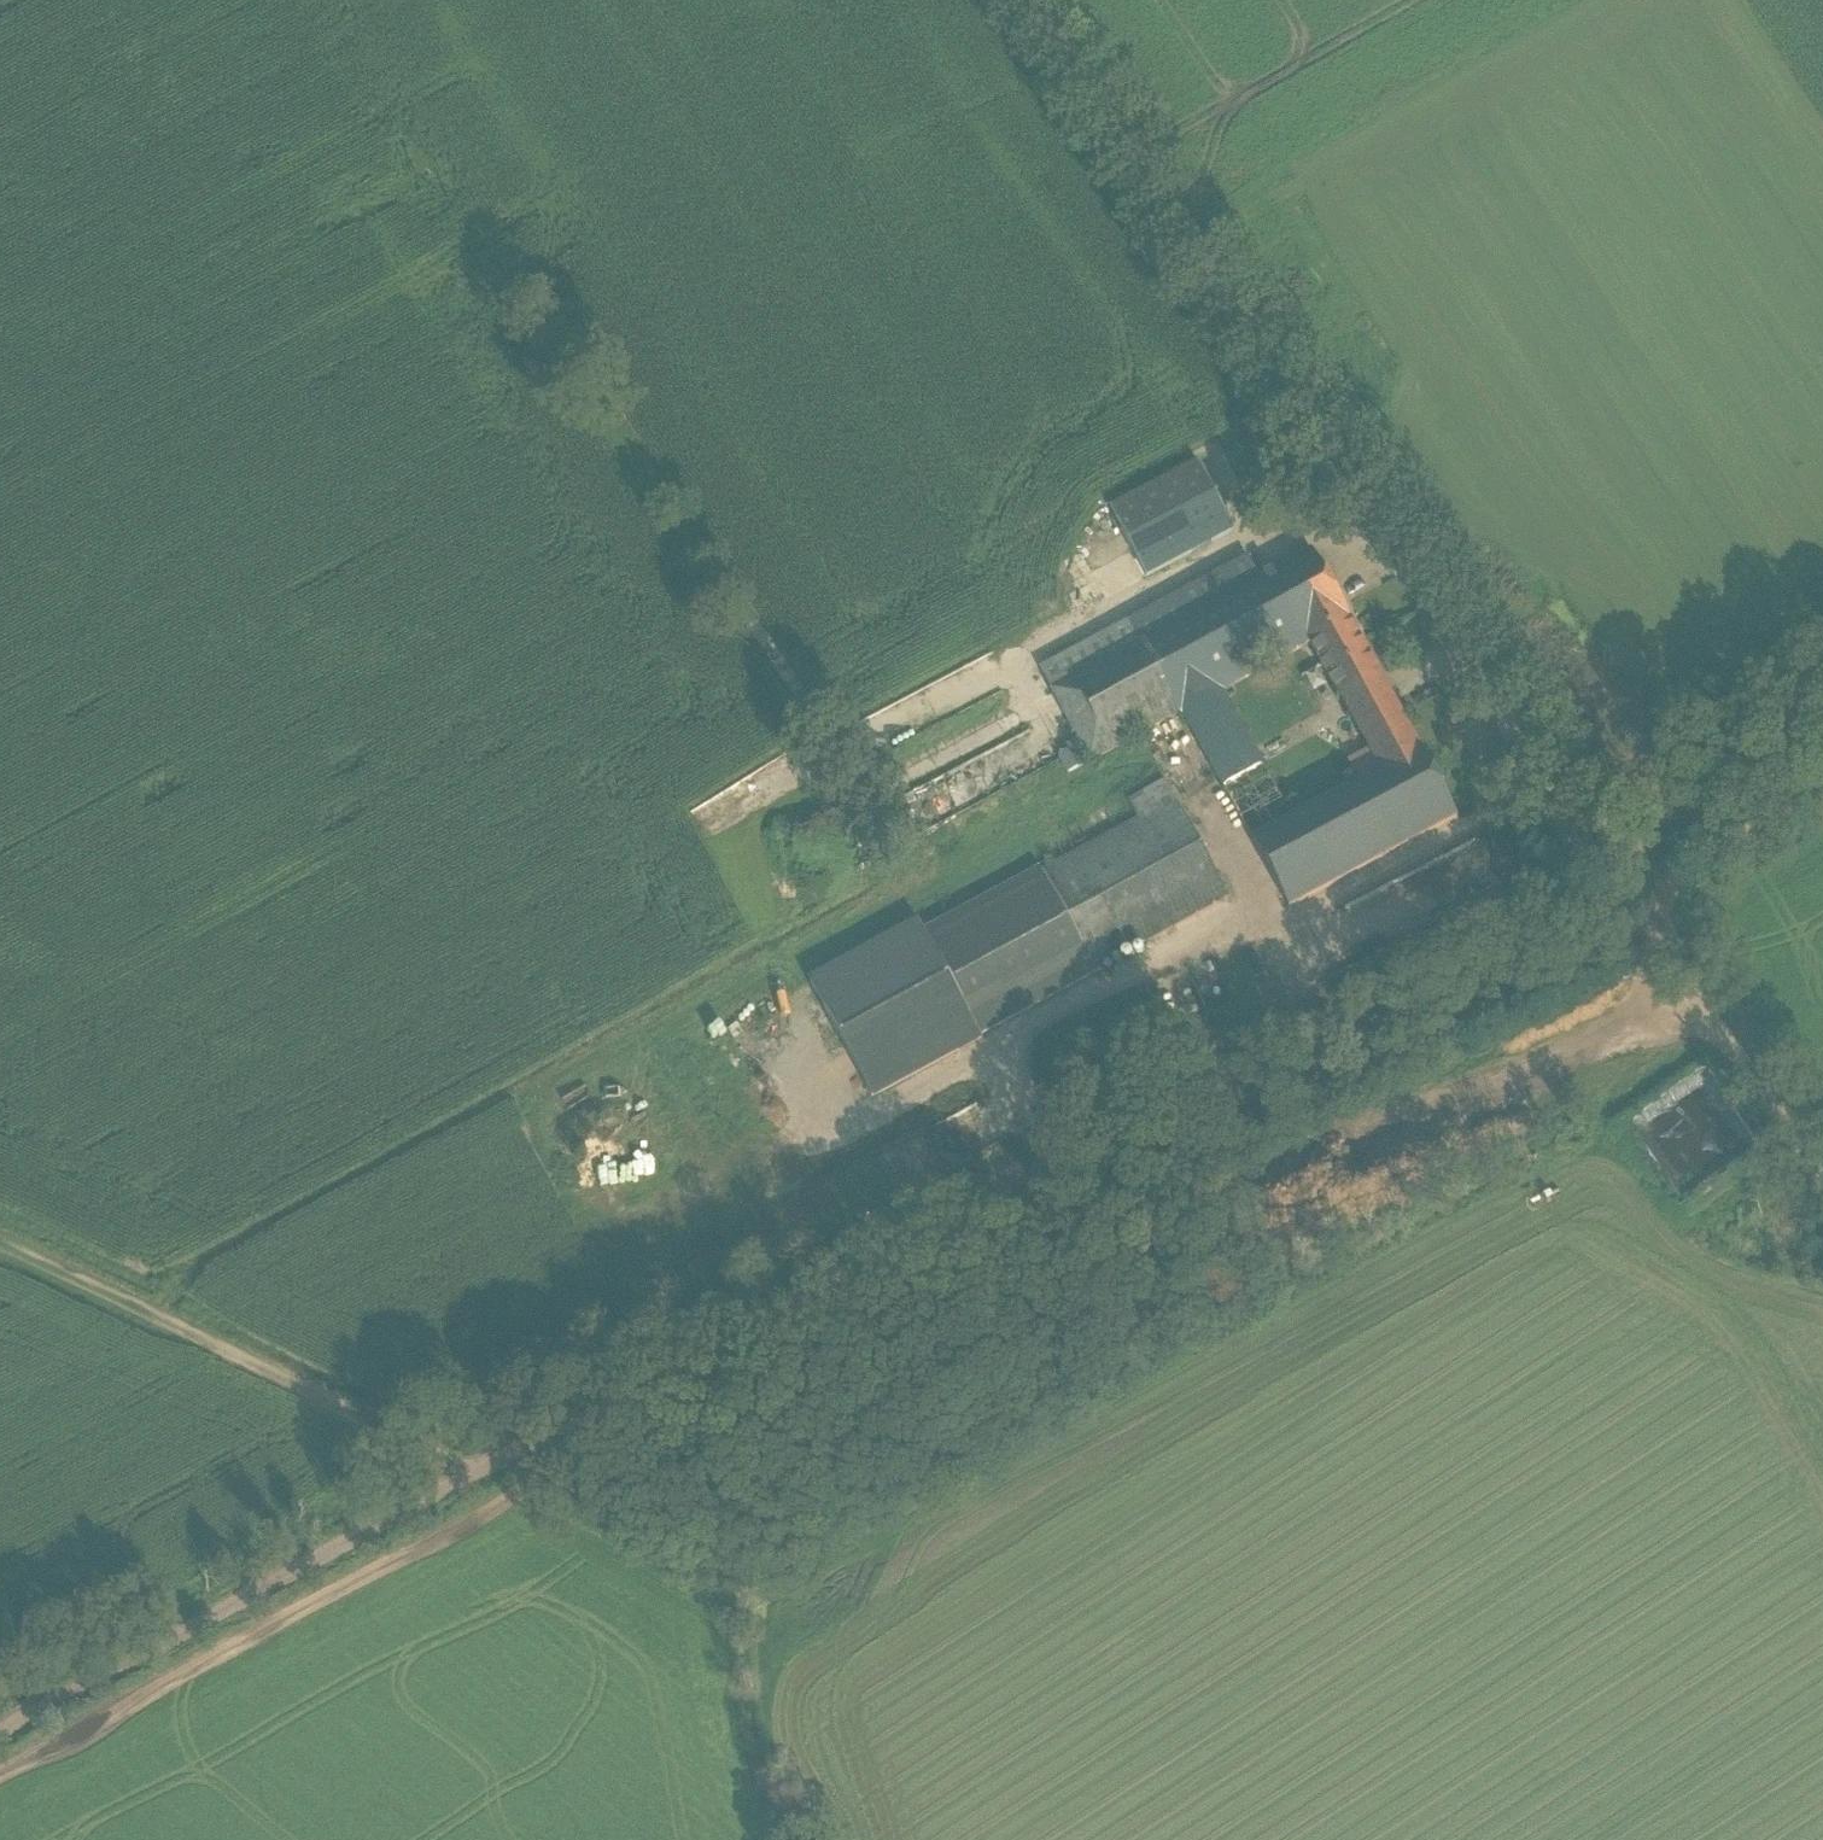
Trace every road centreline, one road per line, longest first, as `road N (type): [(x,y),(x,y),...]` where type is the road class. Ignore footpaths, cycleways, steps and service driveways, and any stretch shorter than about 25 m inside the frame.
road 1 (track): [(1590,826),(1585,873),(1549,904),(516,1448),(0,1736)]
road 2 (track): [(1629,896),(707,1391),(536,1469),(0,1756)]
road 3 (unclassified): [(1028,0),(1443,616),(1561,813),(1590,826),(1822,702)]
road 4 (track): [(1822,1186),(1629,896)]
road 5 (track): [(1629,896),(1822,794)]

